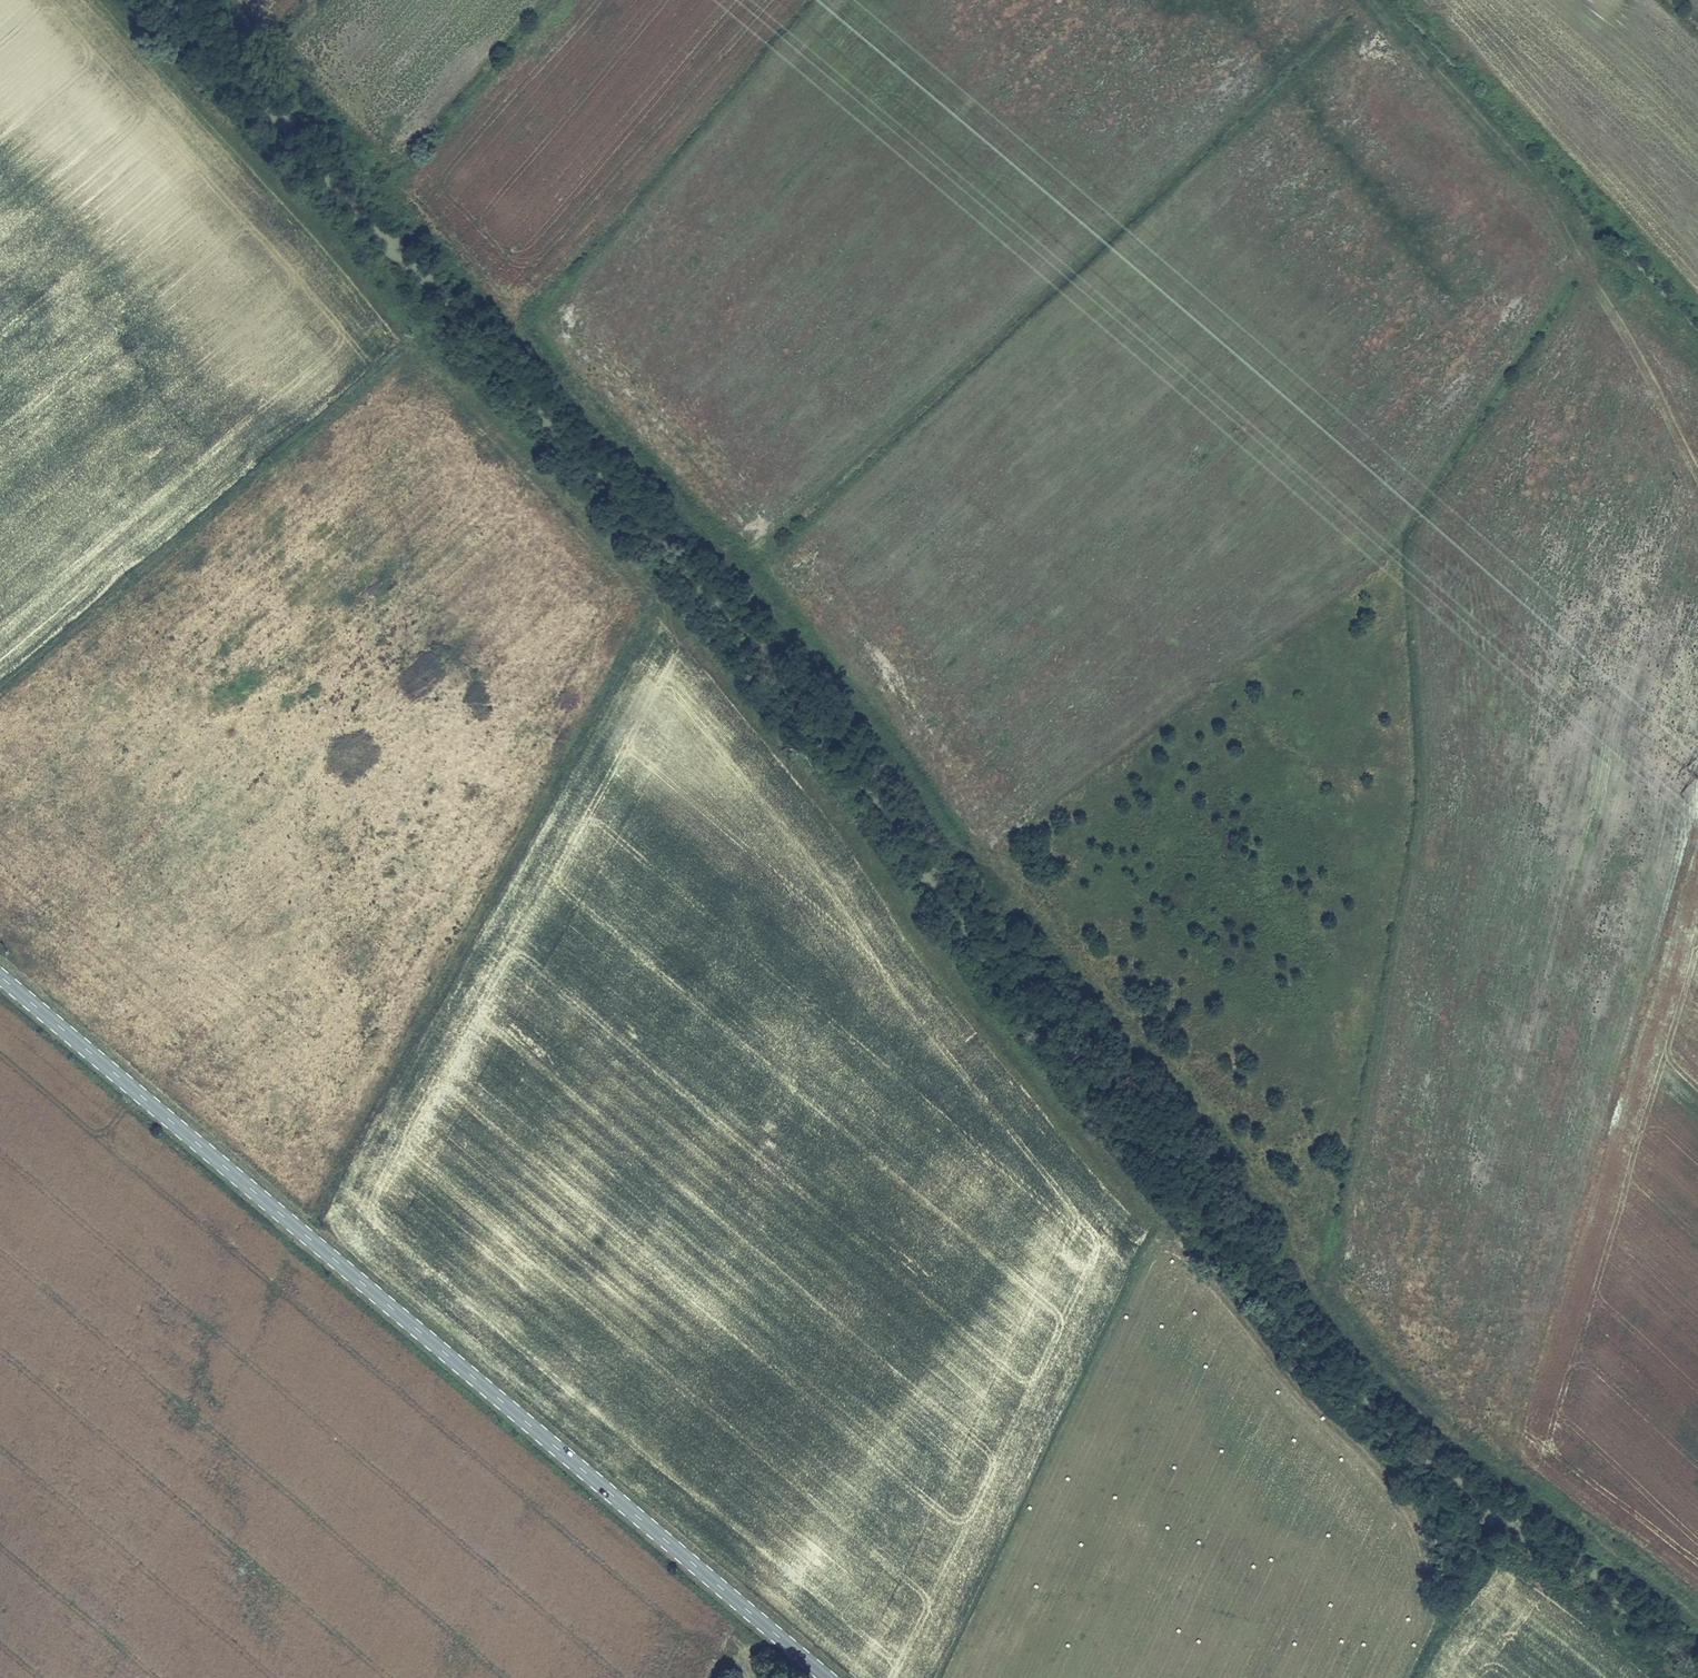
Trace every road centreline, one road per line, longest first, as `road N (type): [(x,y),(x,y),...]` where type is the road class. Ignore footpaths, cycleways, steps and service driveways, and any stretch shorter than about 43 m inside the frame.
road 1 (track): [(316,85),(375,151),(392,199),(696,524),(960,842),(1019,880),(1069,938),(1285,1205),(1317,1287),(1344,1327),(1697,1620)]
road 2 (secondary): [(828,1677),(0,976)]

